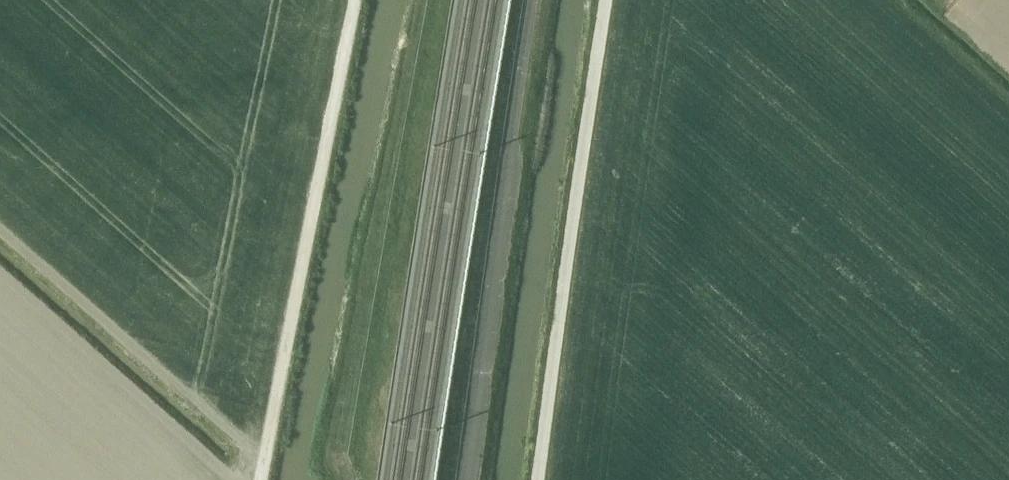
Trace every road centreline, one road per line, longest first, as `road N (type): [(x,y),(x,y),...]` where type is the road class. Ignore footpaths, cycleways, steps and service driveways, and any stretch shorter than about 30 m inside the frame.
road 1 (track): [(260,479),(356,0)]
road 2 (track): [(540,479),(608,0)]

